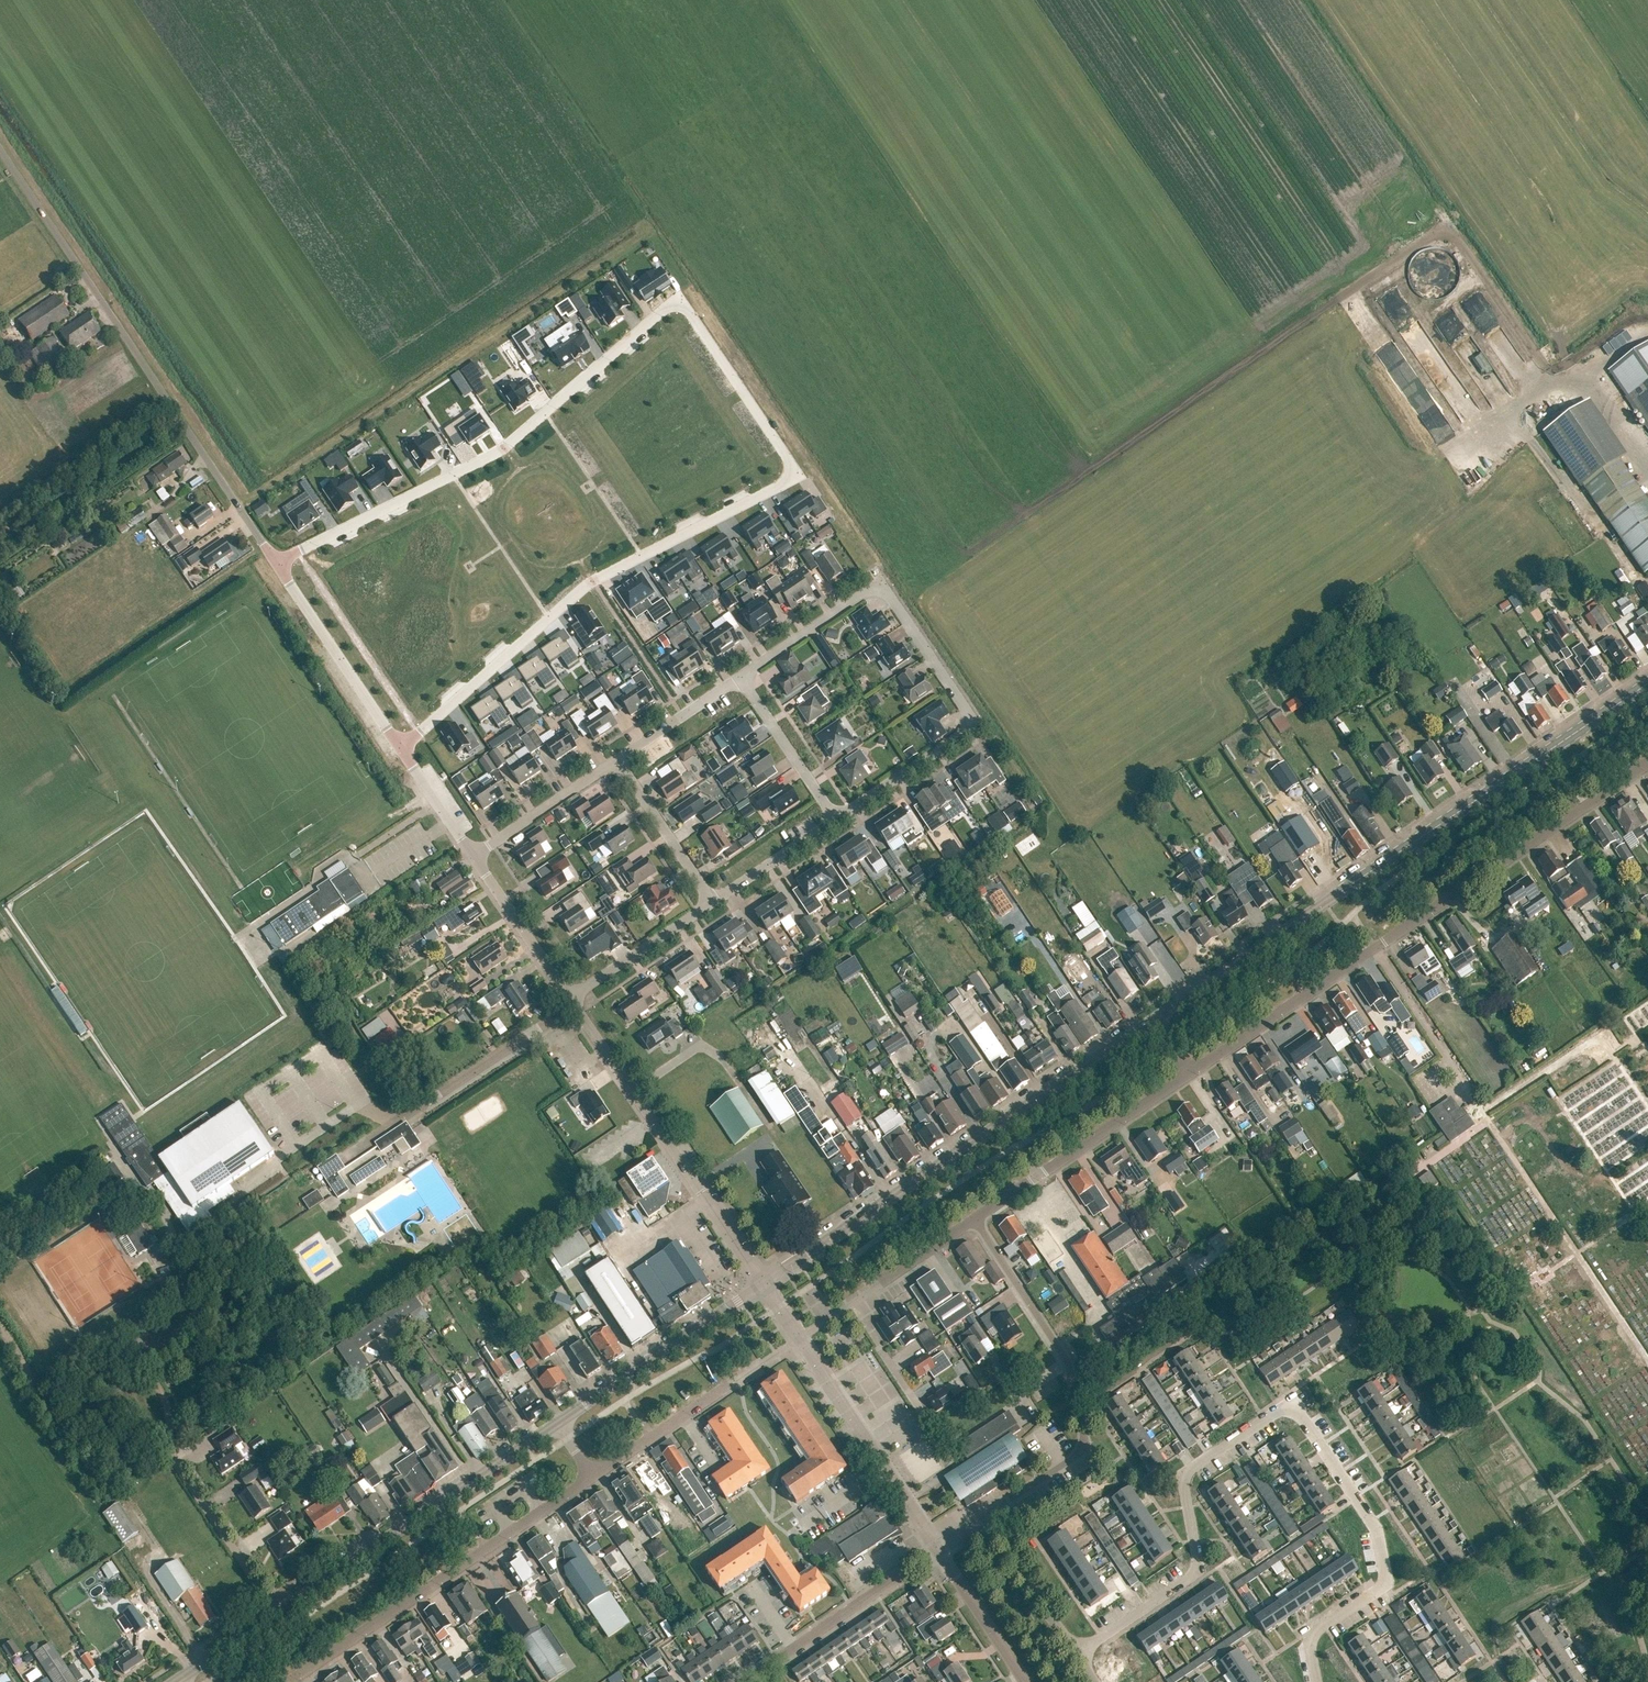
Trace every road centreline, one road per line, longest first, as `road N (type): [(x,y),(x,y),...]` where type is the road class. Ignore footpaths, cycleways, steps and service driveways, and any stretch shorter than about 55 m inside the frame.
road 1 (residential): [(277,567),(503,449),(675,308),(687,311),(786,457),(784,486),(594,581),(399,750)]
road 2 (residential): [(1076,1653),(1192,1576),(1198,1568),(1183,1472),(1284,1410),(1296,1414),(1362,1508),(1380,1589),(1314,1634),(1316,1681)]
road 3 (secondary): [(1152,1019),(1647,682)]
road 4 (unclassified): [(1188,1073),(1647,762)]
road 5 (unclassified): [(277,567),(0,150)]
road 6 (secondary): [(763,1284),(1152,1019)]
road 7 (residential): [(985,1518),(1069,1462),(1082,1448),(1082,1427),(1067,1364),(975,1219)]
road 8 (unclassified): [(287,1681),(592,1476)]
road 9 (unclassified): [(763,1284),(573,1003)]
road 10 (residential): [(741,677),(879,583),(974,726)]
road 11 (secondary): [(279,1613),(559,1423)]
road 12 (residential): [(279,1613),(170,1452),(163,1395),(140,1356)]
road 13 (unclassified): [(975,1219),(1188,1073)]
road 14 (unclassified): [(939,1550),(798,1339)]
road 15 (unclassified): [(592,1476),(798,1339)]
road 16 (secondary): [(559,1423),(763,1284)]
road 17 (unclassified): [(748,1681),(939,1550)]
road 18 (unclassified): [(399,750),(277,567)]
road 19 (unclassified): [(573,1003),(474,857)]
road 20 (residential): [(474,857),(618,760)]
road 21 (residential): [(709,904),(618,760)]
road 22 (residential): [(741,677),(836,818)]
road 23 (residential): [(573,1003),(709,904)]
road 24 (residential): [(836,818),(974,726)]
road 25 (residential): [(1076,1653),(985,1518)]
road 26 (unclassified): [(1027,1681),(939,1550)]
road 27 (residential): [(709,904),(836,818)]
road 28 (unclassified): [(853,1304),(975,1219)]
road 29 (track): [(0,1235),(93,1180),(97,1161),(115,1150)]
road 30 (residential): [(618,760),(741,677)]
road 31 (residential): [(853,1304),(928,1422)]
road 32 (unclassified): [(474,857),(399,750)]

